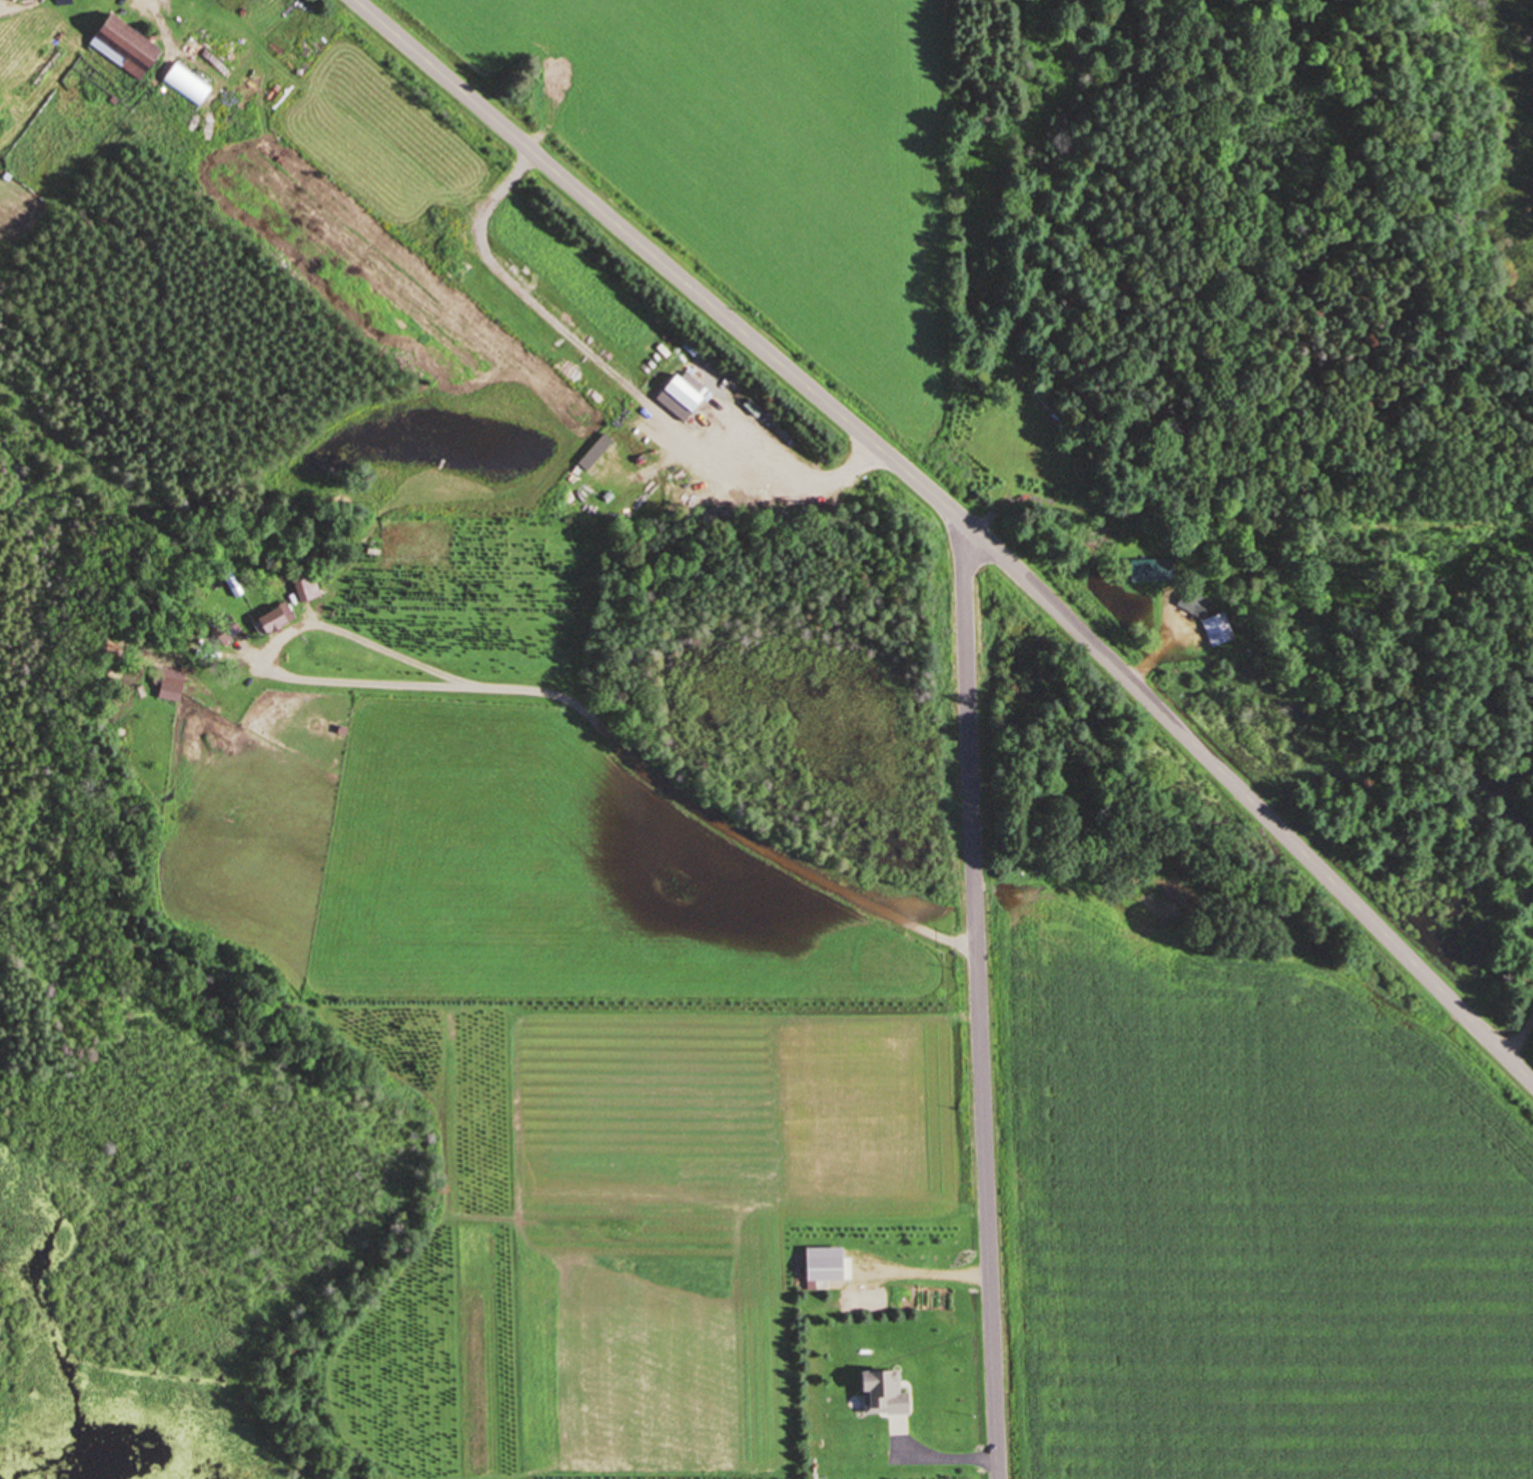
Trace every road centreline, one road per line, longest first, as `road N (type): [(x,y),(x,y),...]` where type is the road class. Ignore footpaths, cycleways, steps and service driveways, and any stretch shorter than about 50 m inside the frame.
road 1 (tertiary): [(1532,1085),(961,518),(358,0)]
road 2 (residential): [(998,1478),(961,518)]

